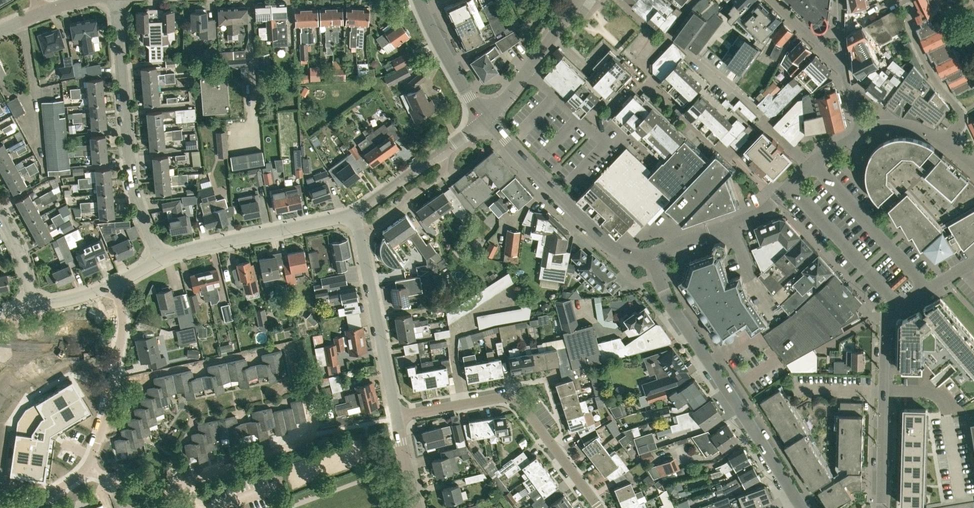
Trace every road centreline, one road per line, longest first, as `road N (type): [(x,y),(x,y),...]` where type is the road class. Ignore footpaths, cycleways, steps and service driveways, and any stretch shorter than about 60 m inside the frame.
road 1 (tertiary): [(802,507),(684,330),(650,254)]
road 2 (residential): [(881,507),(888,312),(973,262)]
road 3 (residential): [(92,469),(141,492),(168,489),(314,434),(305,396)]
road 4 (residential): [(160,258),(130,168),(115,0)]
road 5 (residential): [(597,507),(508,397),(396,414)]
road 6 (residential): [(650,254),(765,213),(857,131)]
road 7 (tertiary): [(650,254),(605,242),(488,119)]
road 8 (residential): [(160,258),(355,213)]
road 9 (residential): [(92,469),(121,329),(111,285)]
road 10 (residential): [(396,414),(360,237)]
road 11 (residential): [(946,143),(960,113),(932,76),(904,0)]
road 12 (tertiary): [(488,119),(419,0)]
road 13 (residential): [(360,237),(443,172),(446,152)]

